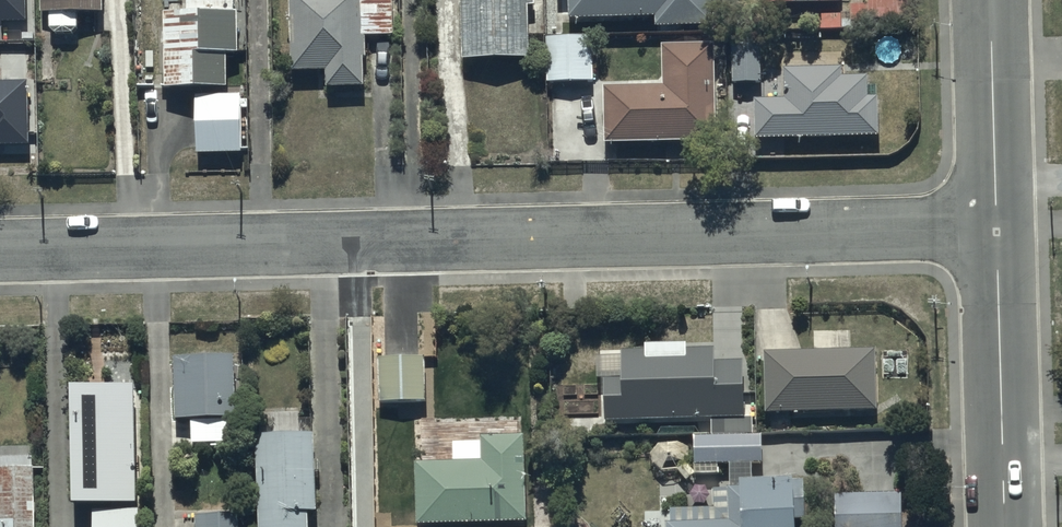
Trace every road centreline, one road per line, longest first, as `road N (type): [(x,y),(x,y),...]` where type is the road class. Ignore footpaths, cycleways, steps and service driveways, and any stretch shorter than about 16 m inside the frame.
road 1 (residential): [(0,249),(997,226)]
road 2 (tertiary): [(1004,526),(997,226)]
road 3 (tertiary): [(997,226),(991,0)]

